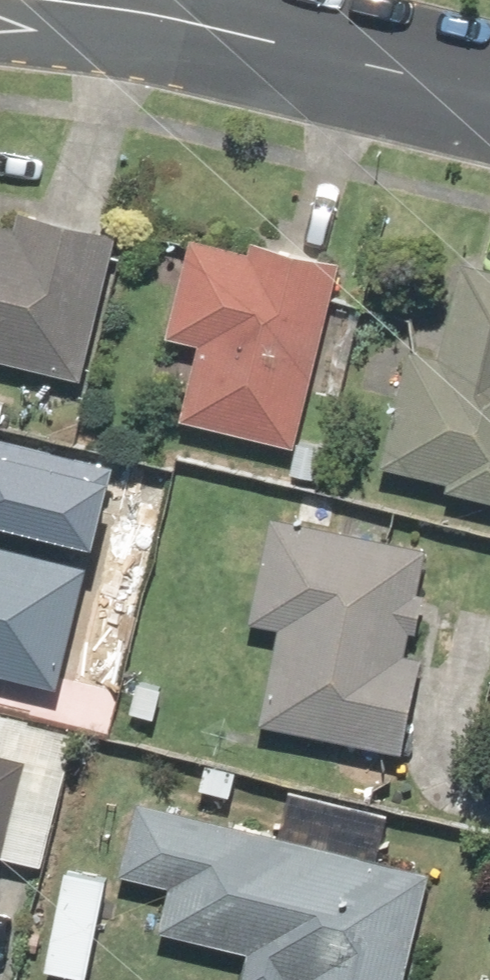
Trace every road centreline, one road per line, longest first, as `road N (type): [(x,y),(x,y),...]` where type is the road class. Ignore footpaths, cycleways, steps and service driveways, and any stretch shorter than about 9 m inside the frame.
road 1 (residential): [(189,7),(489,83)]
road 2 (residential): [(189,7),(31,26),(0,21)]

